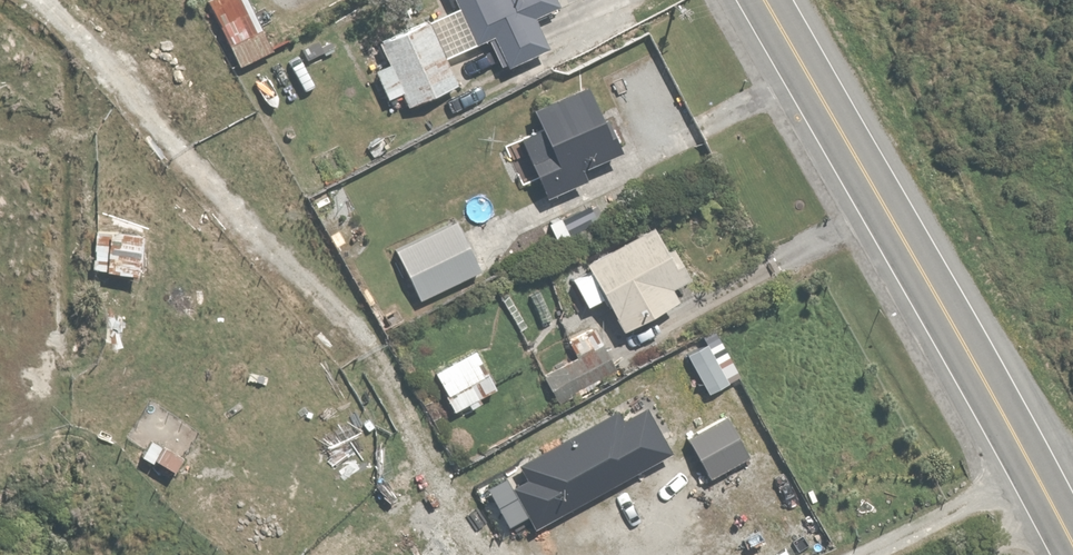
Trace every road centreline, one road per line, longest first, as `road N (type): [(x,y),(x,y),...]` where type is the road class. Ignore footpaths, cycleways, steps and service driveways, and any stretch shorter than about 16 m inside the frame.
road 1 (primary): [(1072,536),(767,0)]

